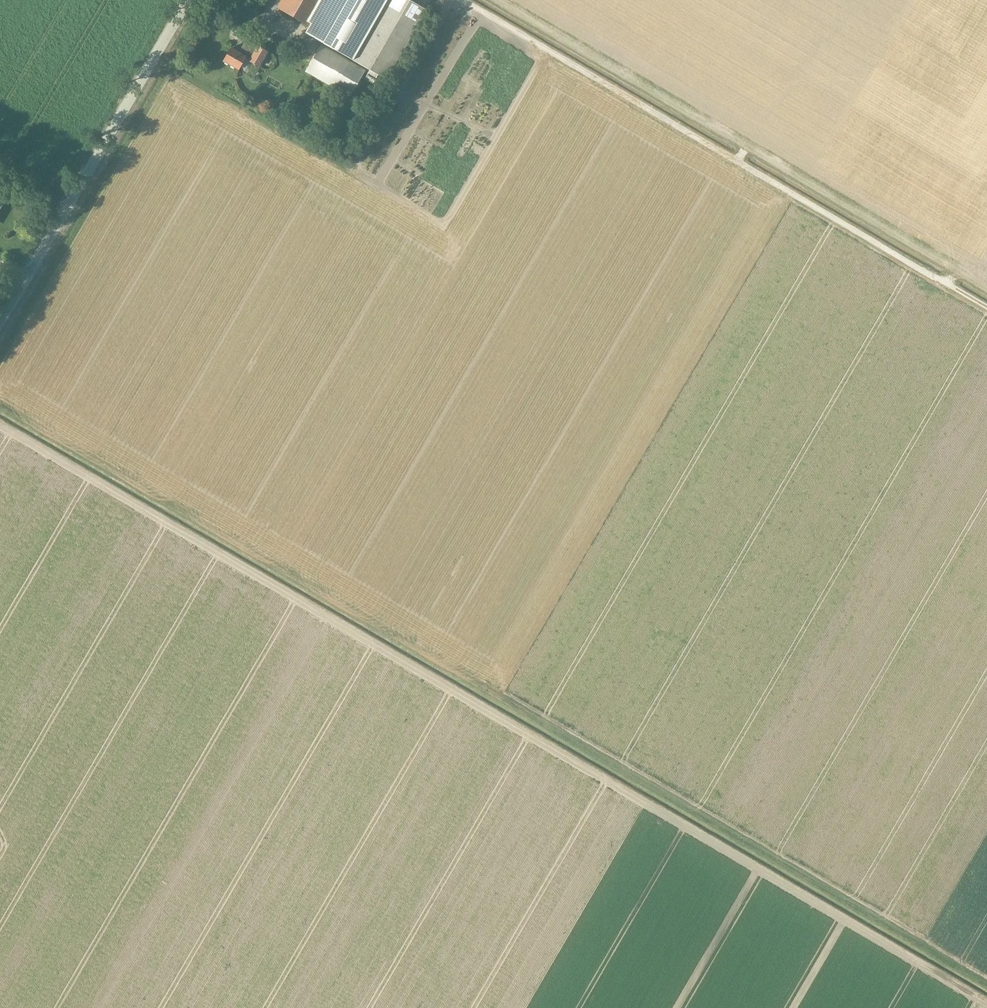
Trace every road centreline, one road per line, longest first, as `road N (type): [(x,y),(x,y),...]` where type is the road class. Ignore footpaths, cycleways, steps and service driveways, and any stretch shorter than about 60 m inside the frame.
road 1 (unclassified): [(0,320),(188,0)]

